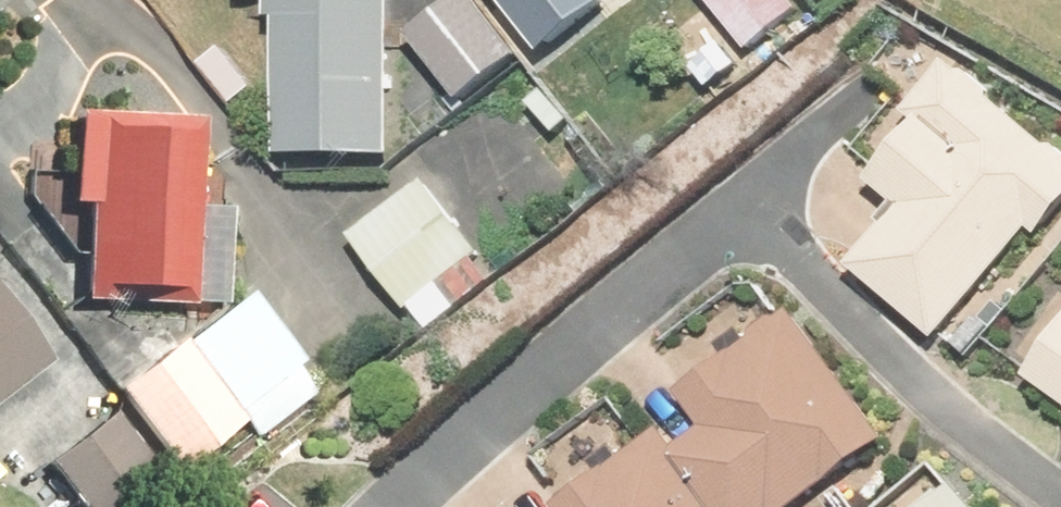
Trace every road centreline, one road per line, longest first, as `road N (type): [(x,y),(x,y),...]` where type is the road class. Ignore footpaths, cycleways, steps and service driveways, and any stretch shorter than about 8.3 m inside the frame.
road 1 (residential): [(425,506),(749,226)]
road 2 (residential): [(749,226),(1060,486)]
road 3 (residential): [(749,226),(877,92)]

